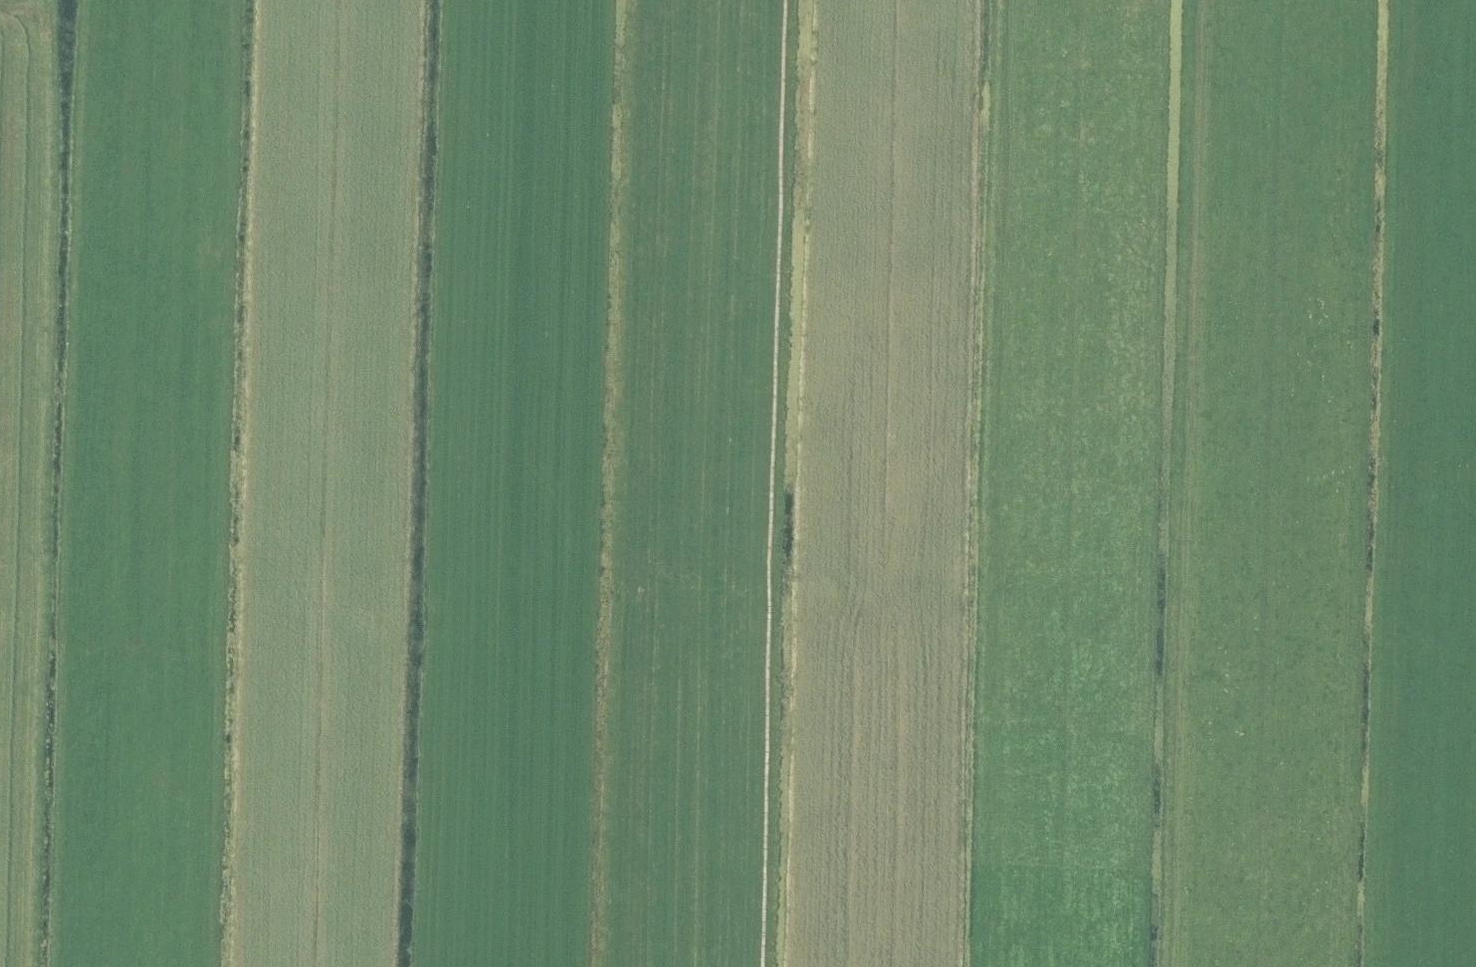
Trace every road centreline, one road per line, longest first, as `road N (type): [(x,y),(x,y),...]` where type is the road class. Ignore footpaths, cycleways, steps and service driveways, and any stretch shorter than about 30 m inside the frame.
road 1 (track): [(762,966),(778,0)]

